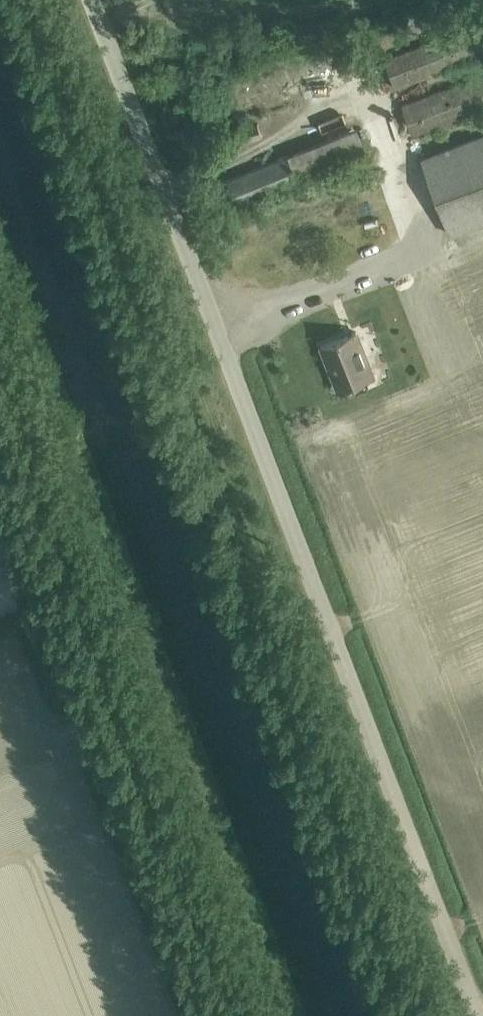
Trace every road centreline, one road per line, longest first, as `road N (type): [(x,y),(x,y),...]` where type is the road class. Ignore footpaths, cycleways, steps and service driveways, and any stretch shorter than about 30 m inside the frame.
road 1 (unclassified): [(480,1015),(88,0)]
road 2 (unclassified): [(217,1015),(0,430)]

